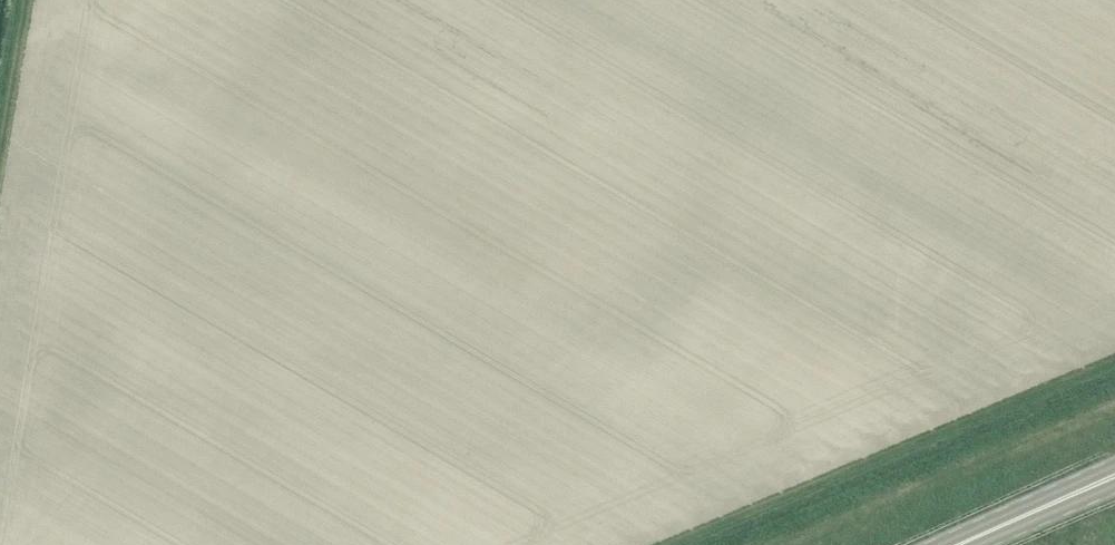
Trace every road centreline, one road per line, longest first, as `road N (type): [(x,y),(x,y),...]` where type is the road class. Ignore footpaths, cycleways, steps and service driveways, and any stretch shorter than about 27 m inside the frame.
road 1 (primary): [(964,544),(1114,477)]

